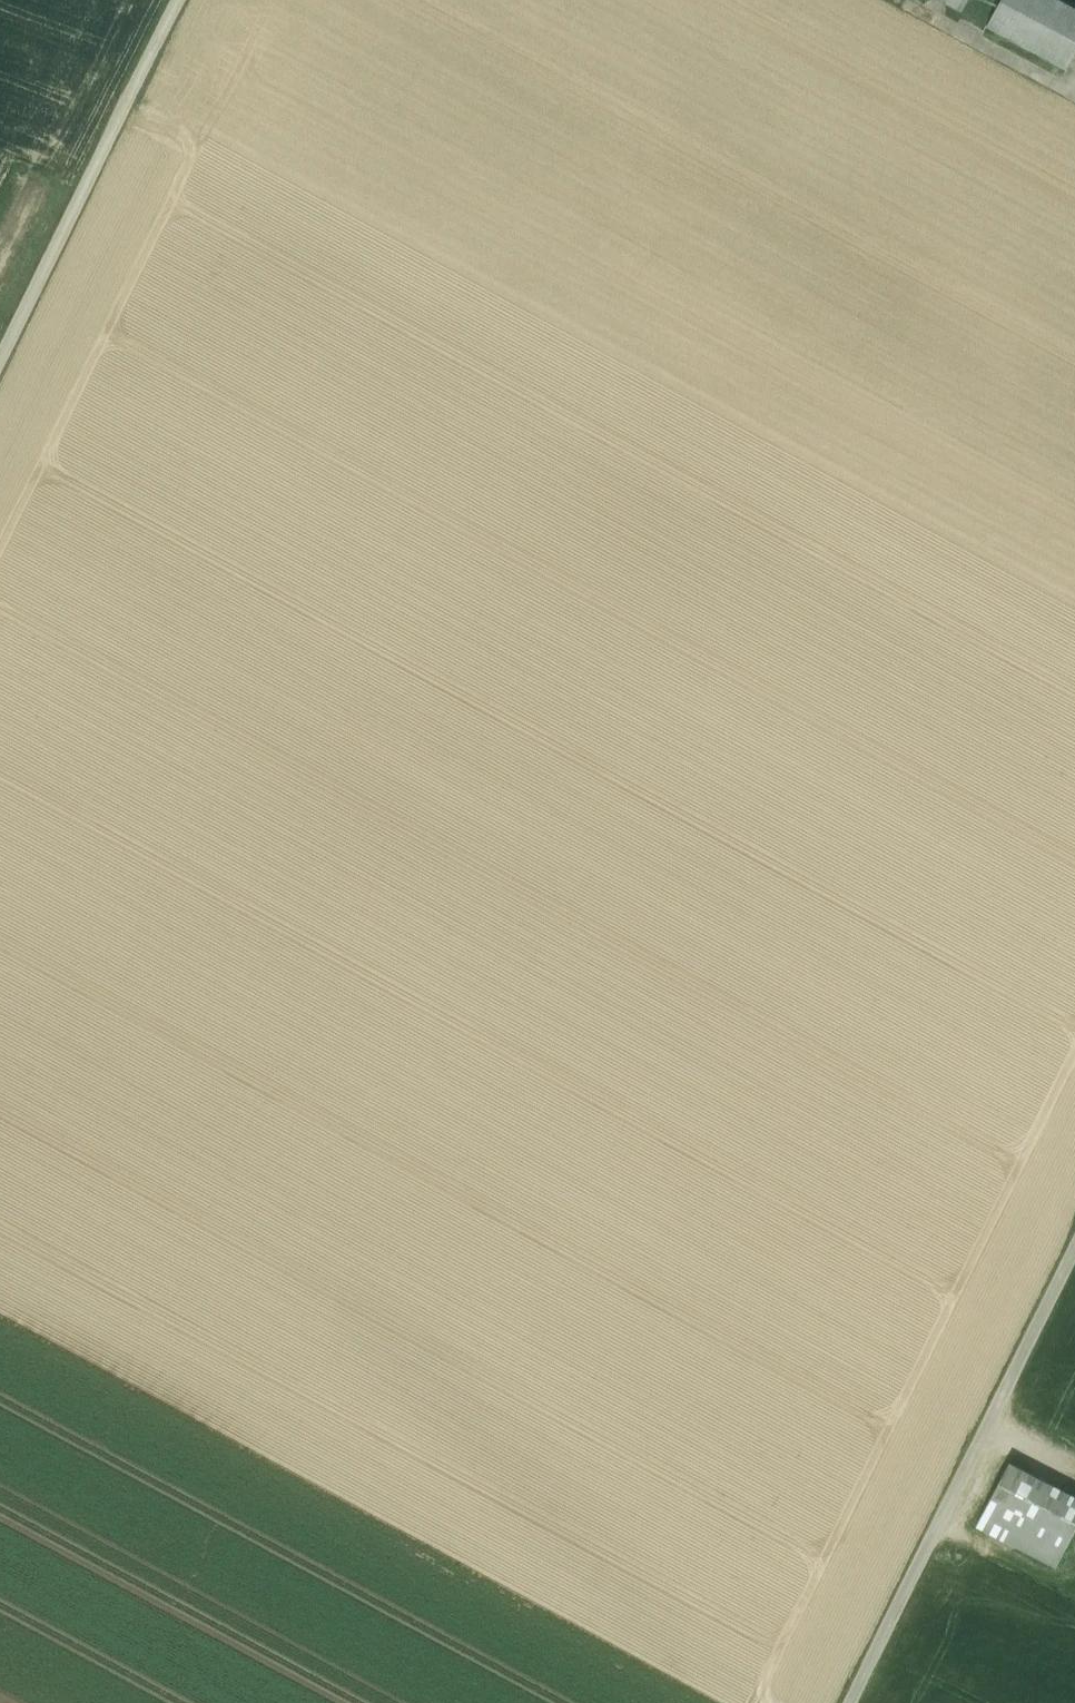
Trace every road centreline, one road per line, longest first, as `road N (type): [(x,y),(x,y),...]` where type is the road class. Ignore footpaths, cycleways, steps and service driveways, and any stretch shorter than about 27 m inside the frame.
road 1 (track): [(852,1702),(1074,1253)]
road 2 (track): [(0,362),(177,0)]

